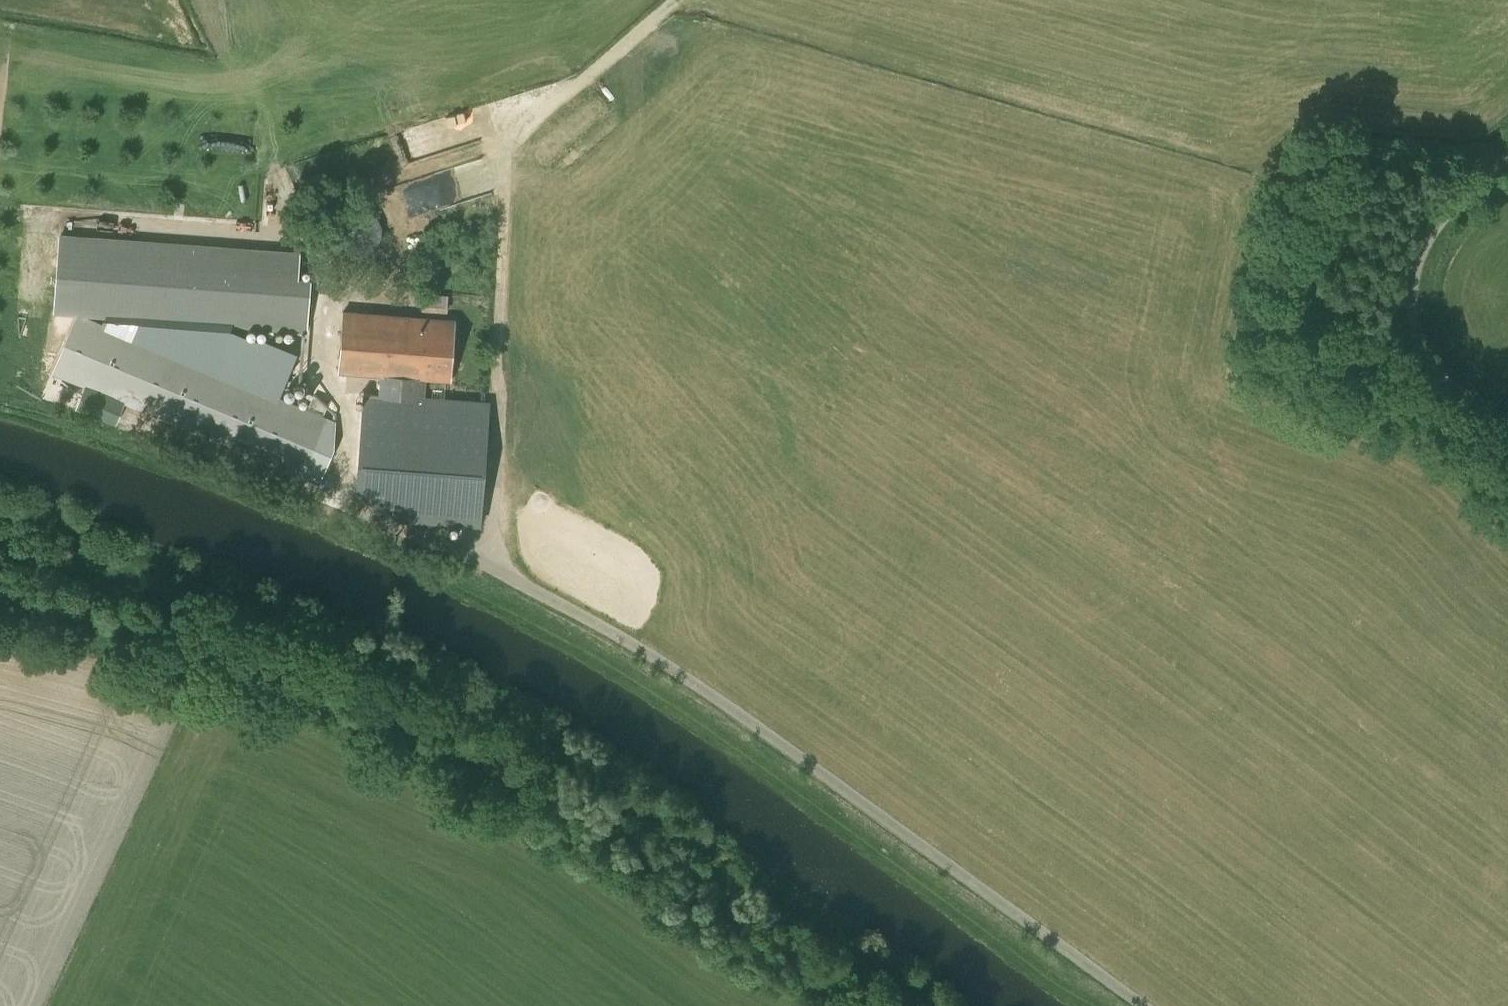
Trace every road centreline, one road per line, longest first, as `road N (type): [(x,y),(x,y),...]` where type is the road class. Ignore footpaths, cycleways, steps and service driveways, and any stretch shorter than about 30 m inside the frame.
road 1 (unclassified): [(1507,420),(1428,357),(1417,335),(1416,291),(1427,259),(1459,214),(1507,164)]

